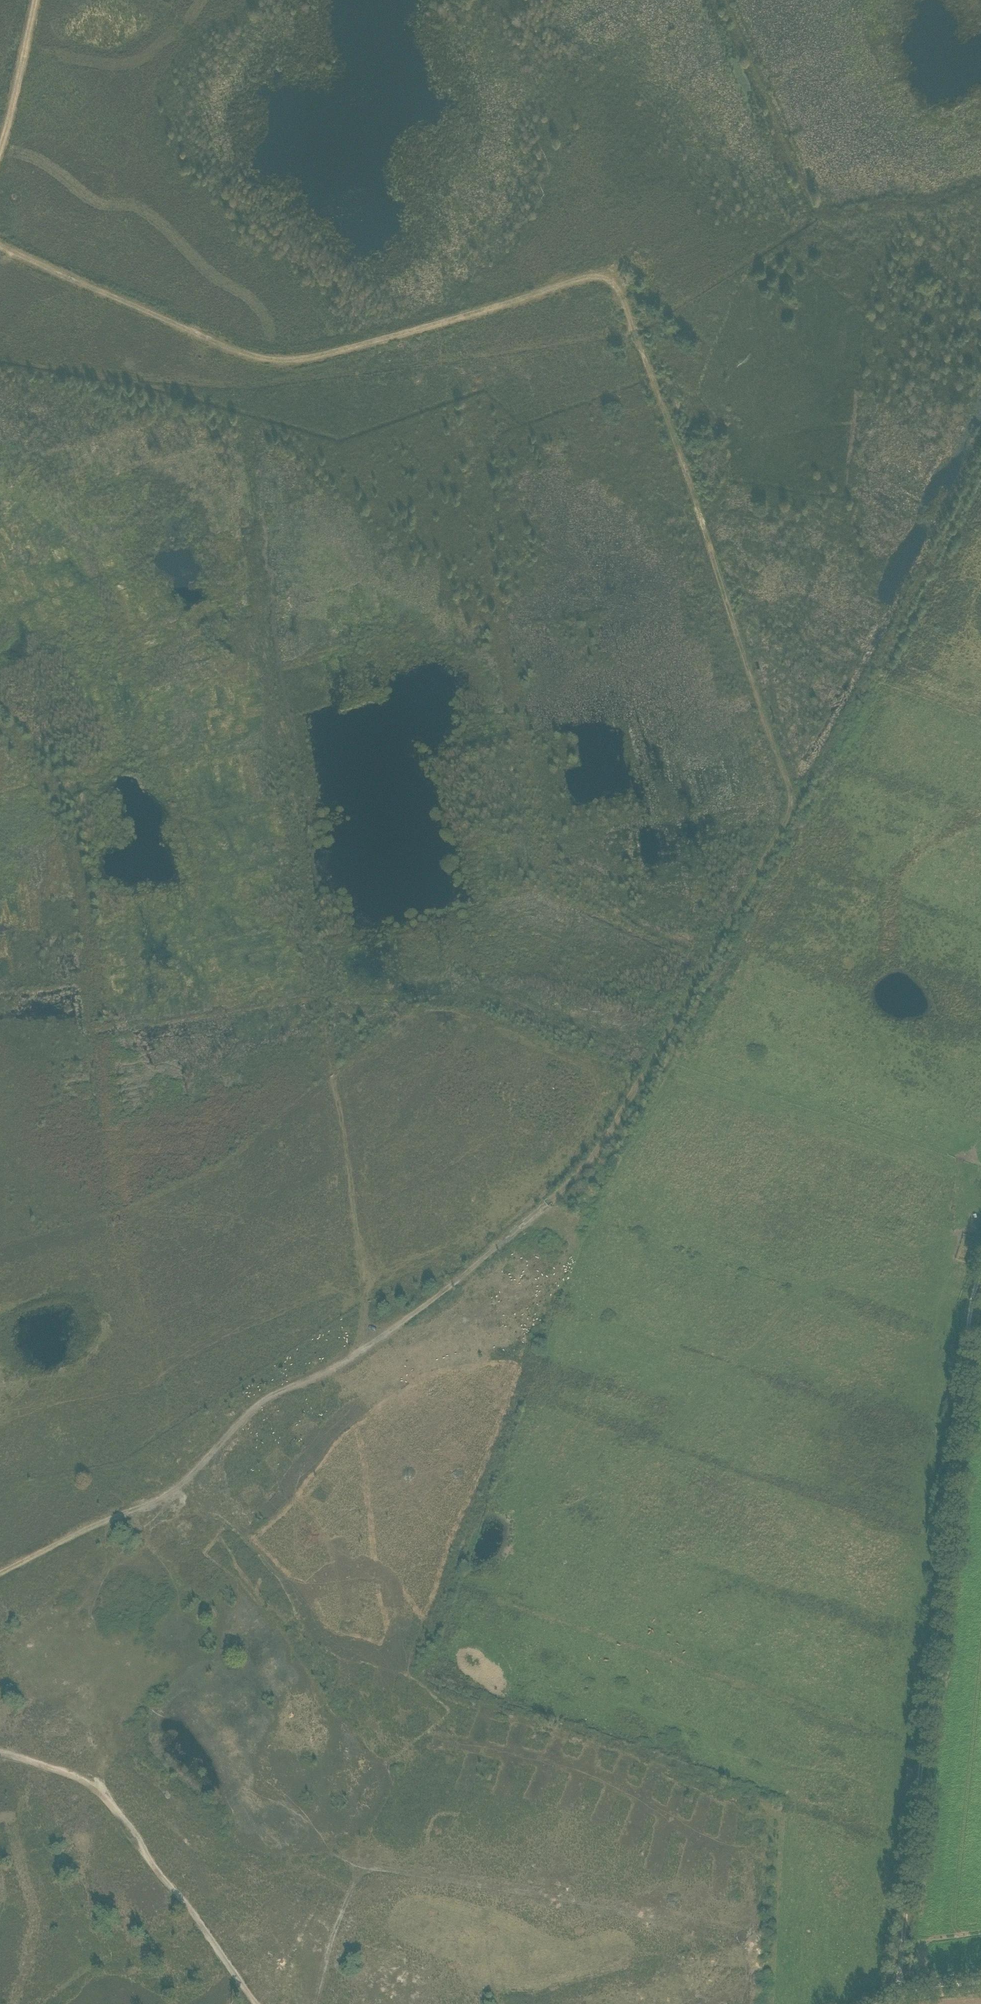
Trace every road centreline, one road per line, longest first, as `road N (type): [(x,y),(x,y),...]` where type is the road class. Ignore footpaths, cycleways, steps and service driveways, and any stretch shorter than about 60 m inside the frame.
road 1 (track): [(0,247),(268,365),(588,277),(609,279),(678,450),(791,795),(784,826),(579,1175),(356,1356),(260,1403),(162,1500),(0,1573)]
road 2 (track): [(900,1990),(980,1270)]
road 3 (track): [(724,0),(812,219),(636,336)]
road 4 (track): [(0,1755),(99,1791),(256,2003)]
road 5 (track): [(547,861),(482,516)]
road 6 (track): [(356,1356),(364,1299),(332,1077)]
road 7 (track): [(188,1479),(115,1210)]
road 8 (track): [(812,219),(892,201),(942,199),(980,183)]
road 9 (track): [(0,146),(35,0)]
road 10 (track): [(359,1869),(315,2003)]

